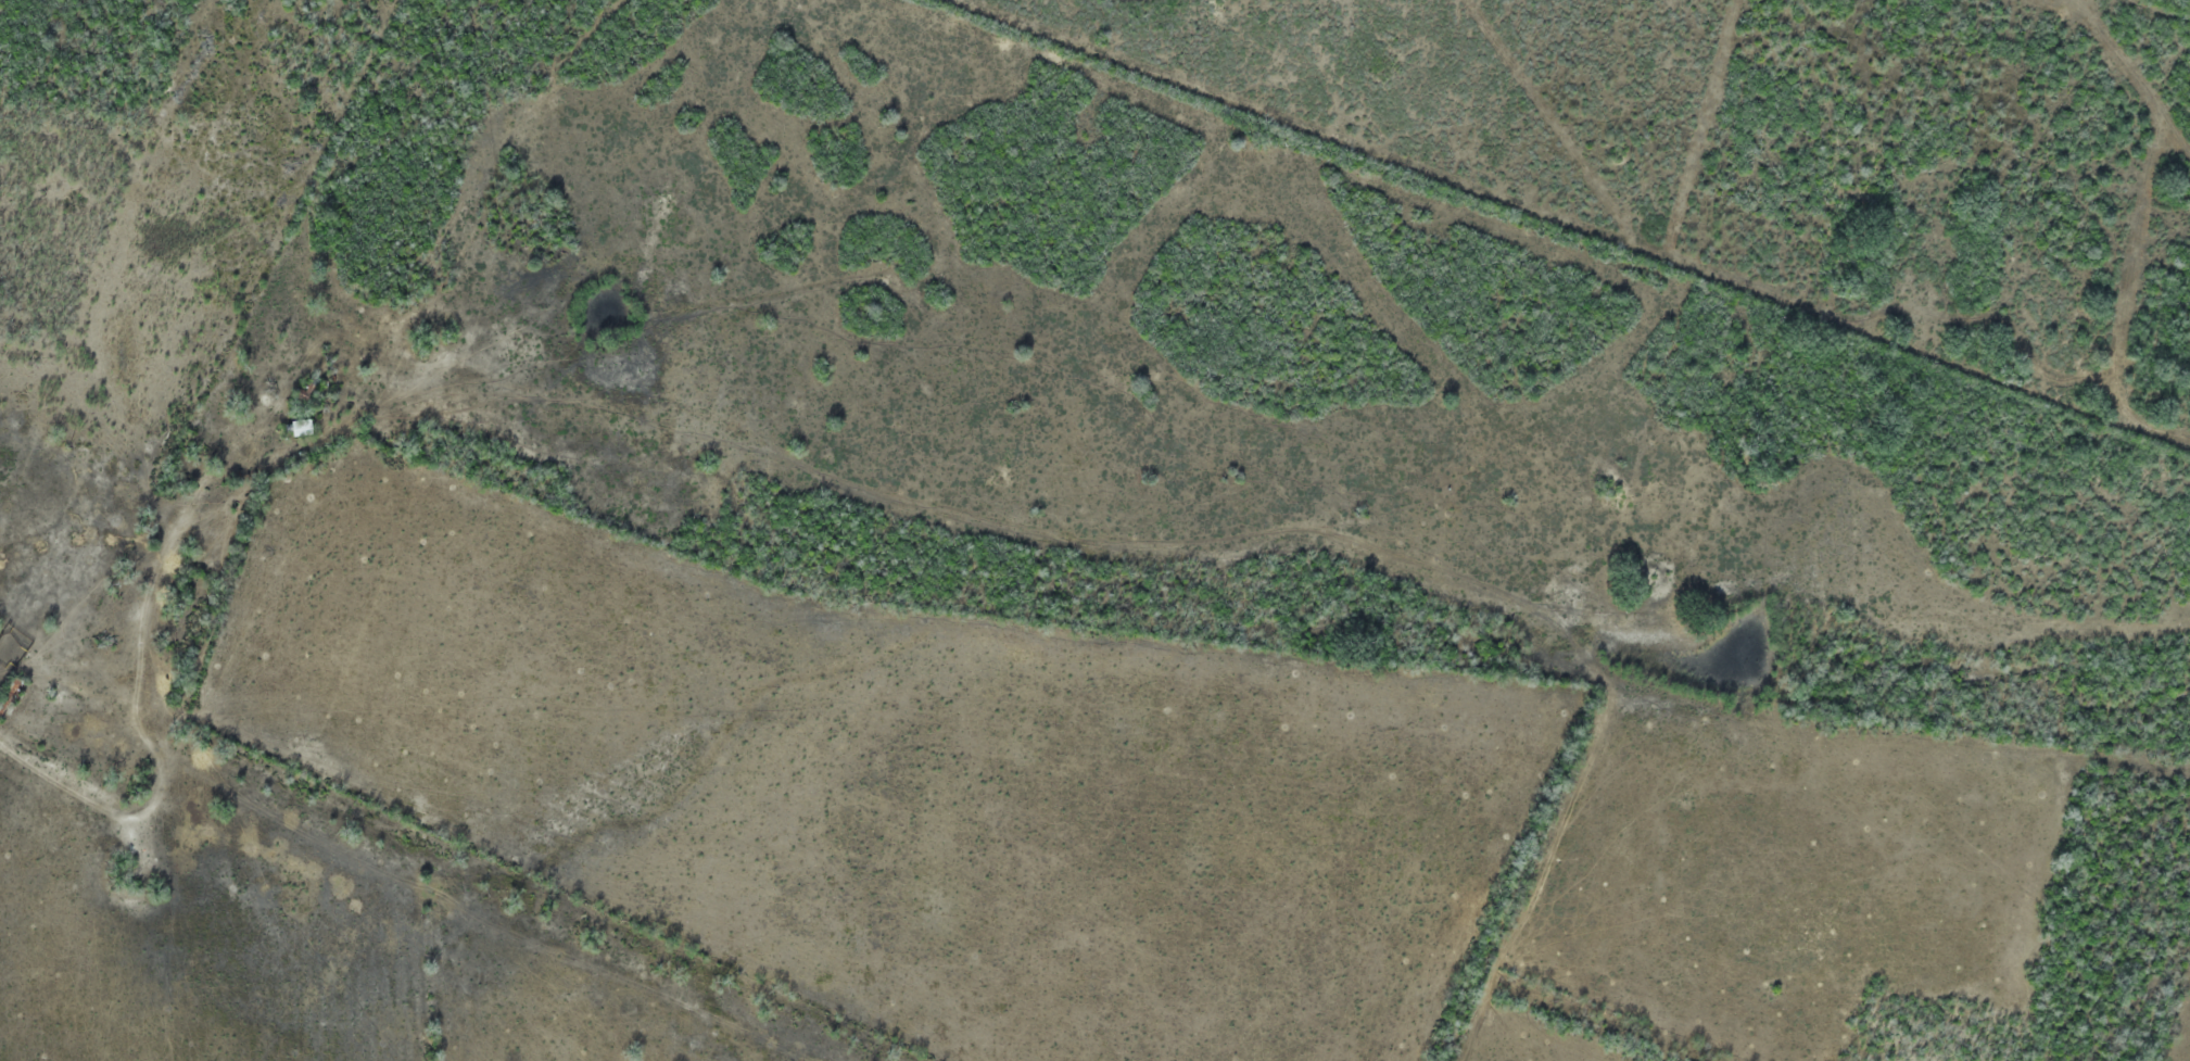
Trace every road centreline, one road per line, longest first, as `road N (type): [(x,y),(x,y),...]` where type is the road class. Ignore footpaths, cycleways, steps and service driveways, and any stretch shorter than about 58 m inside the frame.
road 1 (track): [(0,748),(104,809),(124,814),(147,807),(163,763),(140,713),(143,611),(180,521),(237,450)]

